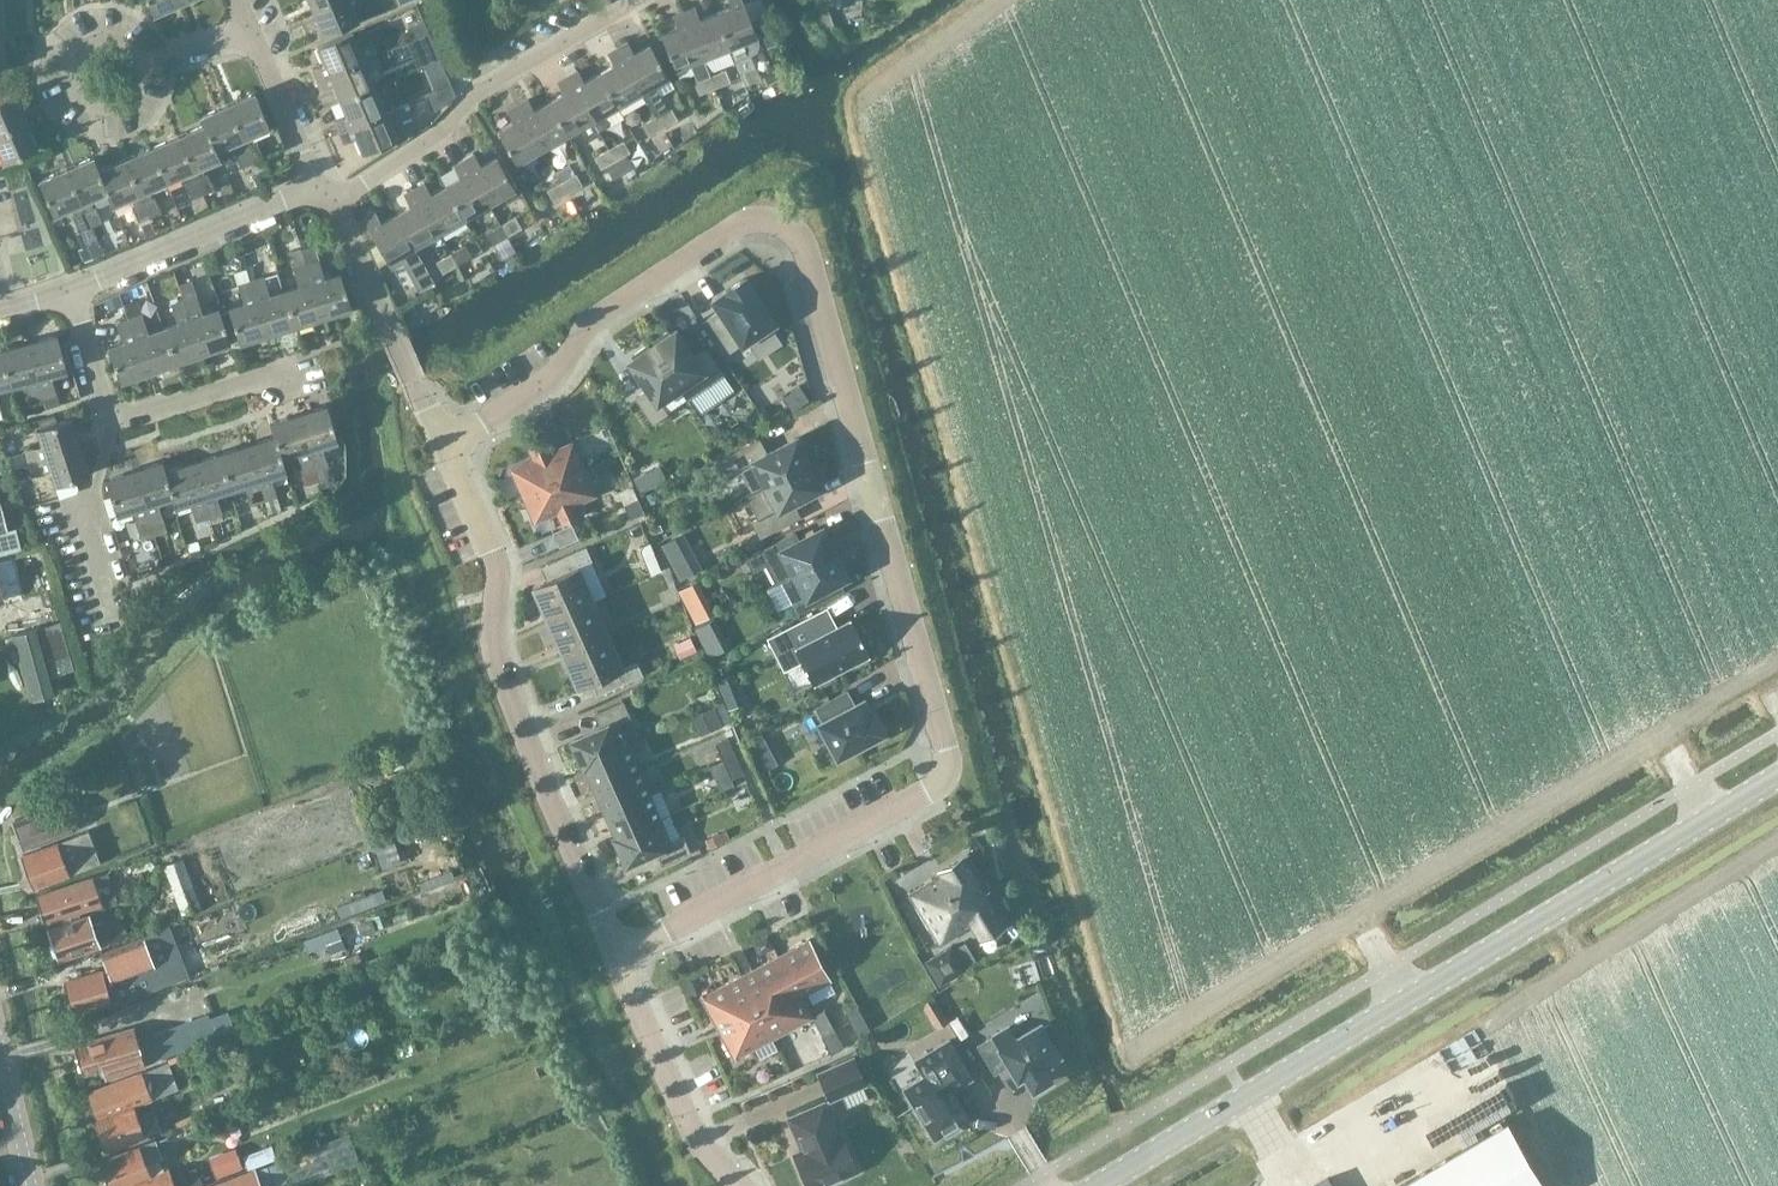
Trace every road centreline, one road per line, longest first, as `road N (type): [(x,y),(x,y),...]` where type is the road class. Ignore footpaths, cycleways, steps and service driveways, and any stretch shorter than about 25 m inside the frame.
road 1 (residential): [(616,965),(930,799),(946,778),(792,240),(772,228),(729,231),(584,329),(558,376),(441,450)]
road 2 (tertiary): [(1102,1185),(1777,777)]
road 3 (residential): [(616,965),(491,648),(498,571),(441,450)]
road 4 (residential): [(636,0),(485,86),(414,151),(333,203)]
road 5 (residential): [(64,297),(312,188)]
road 6 (residential): [(739,1185),(695,1137),(616,965)]
road 7 (residential): [(134,71),(104,46),(79,55),(68,80),(93,111),(120,107),(135,85)]
road 8 (residential): [(106,428),(282,373)]
road 9 (residential): [(312,188),(252,36)]
road 10 (residential): [(103,574),(84,508),(111,448),(106,428)]
road 11 (residential): [(106,428),(64,297)]
road 12 (tertiary): [(31,1185),(0,1055)]
road 13 (residential): [(134,71),(252,36)]

